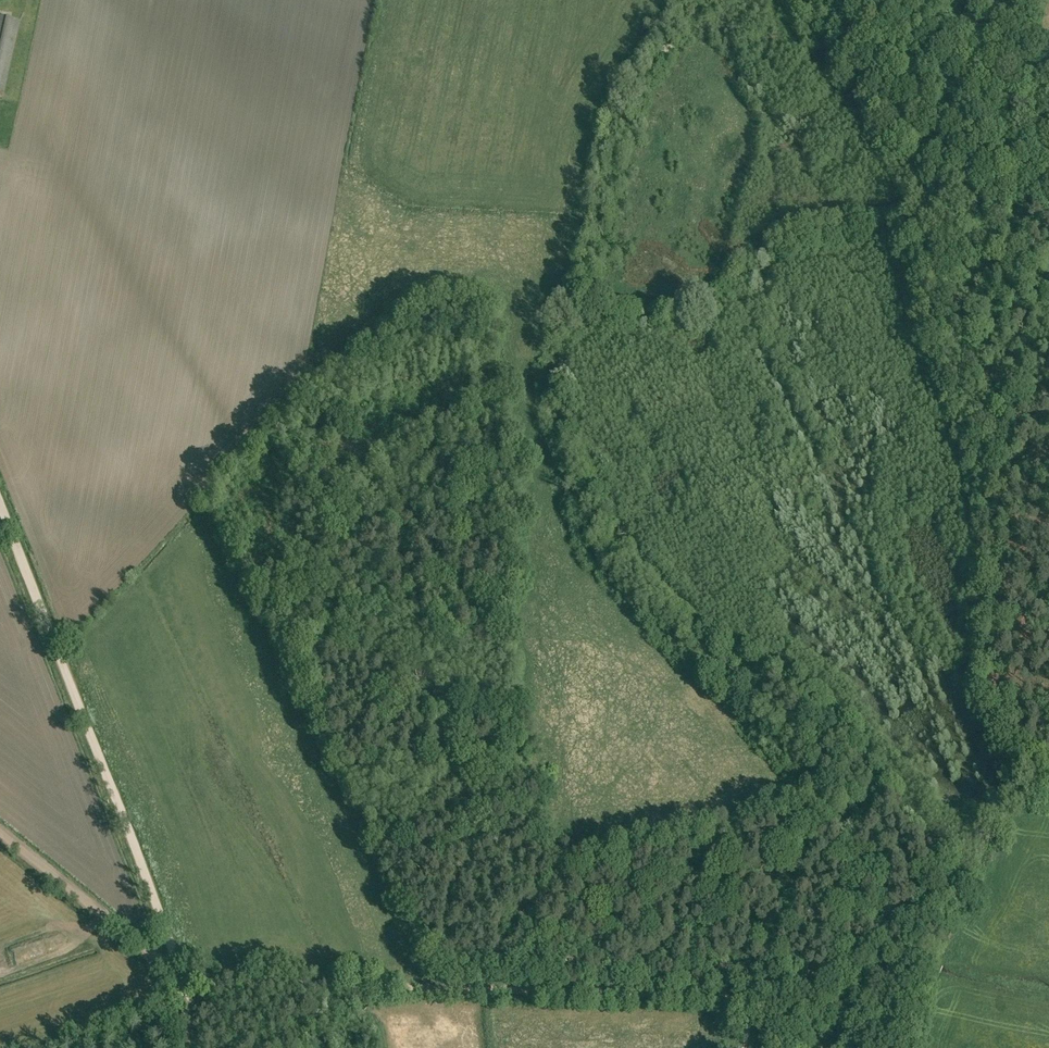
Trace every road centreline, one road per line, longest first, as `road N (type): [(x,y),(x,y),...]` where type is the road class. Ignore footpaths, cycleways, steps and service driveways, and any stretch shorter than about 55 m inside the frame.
road 1 (track): [(186,981),(707,997),(749,1034),(747,1047)]
road 2 (track): [(0,515),(186,981)]
road 3 (track): [(186,981),(0,833)]
road 4 (track): [(186,981),(174,994),(17,1047)]
road 5 (track): [(908,0),(1048,105)]

